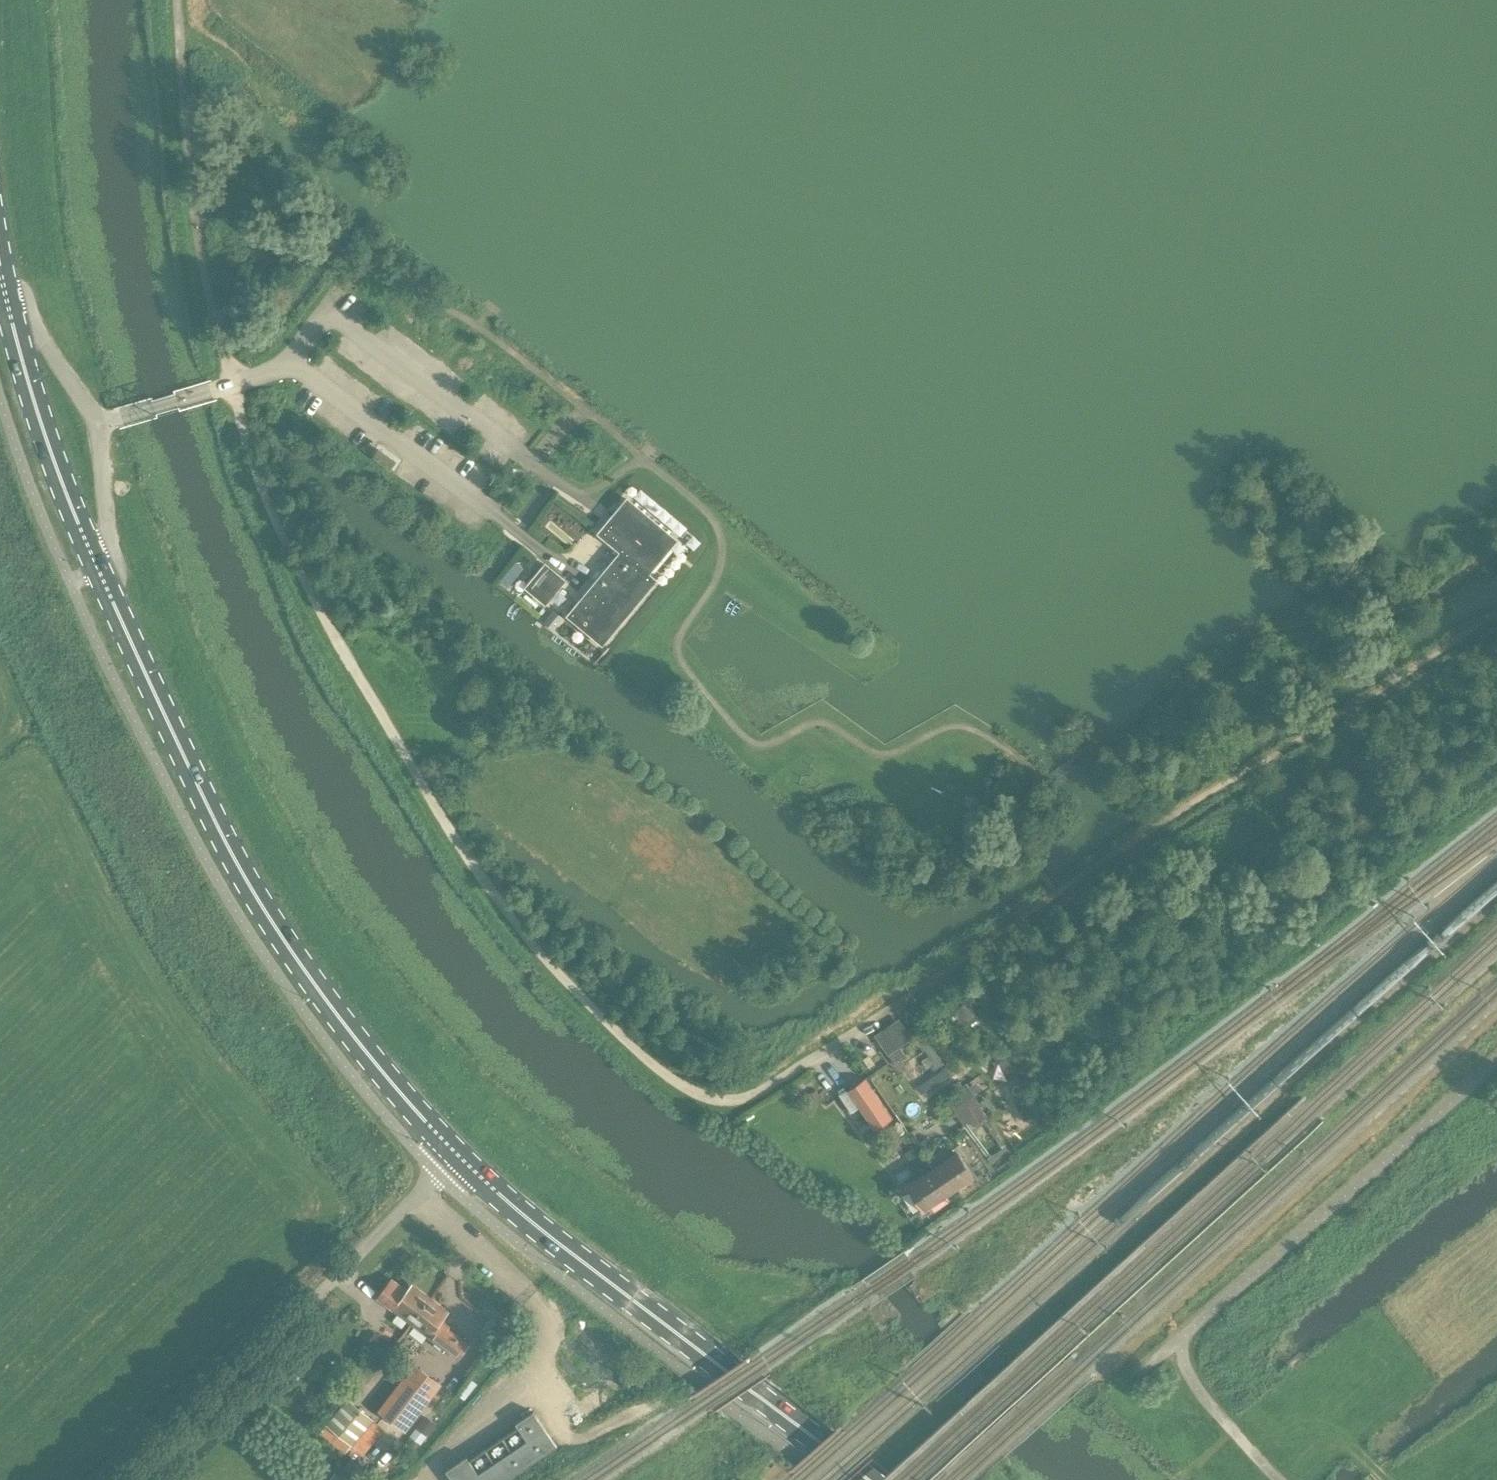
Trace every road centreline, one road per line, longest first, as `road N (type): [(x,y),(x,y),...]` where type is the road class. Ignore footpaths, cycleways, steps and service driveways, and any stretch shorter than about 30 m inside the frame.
road 1 (primary): [(870,1479),(515,1208),(401,1093),(244,874),(101,569)]
road 2 (unclassified): [(439,1177),(133,1479)]
road 3 (primary): [(101,569),(10,322)]
road 4 (unclassified): [(99,424),(293,366)]
road 5 (unclassified): [(101,569),(108,523),(99,424)]
road 6 (unclassified): [(99,424),(33,327),(10,322)]

